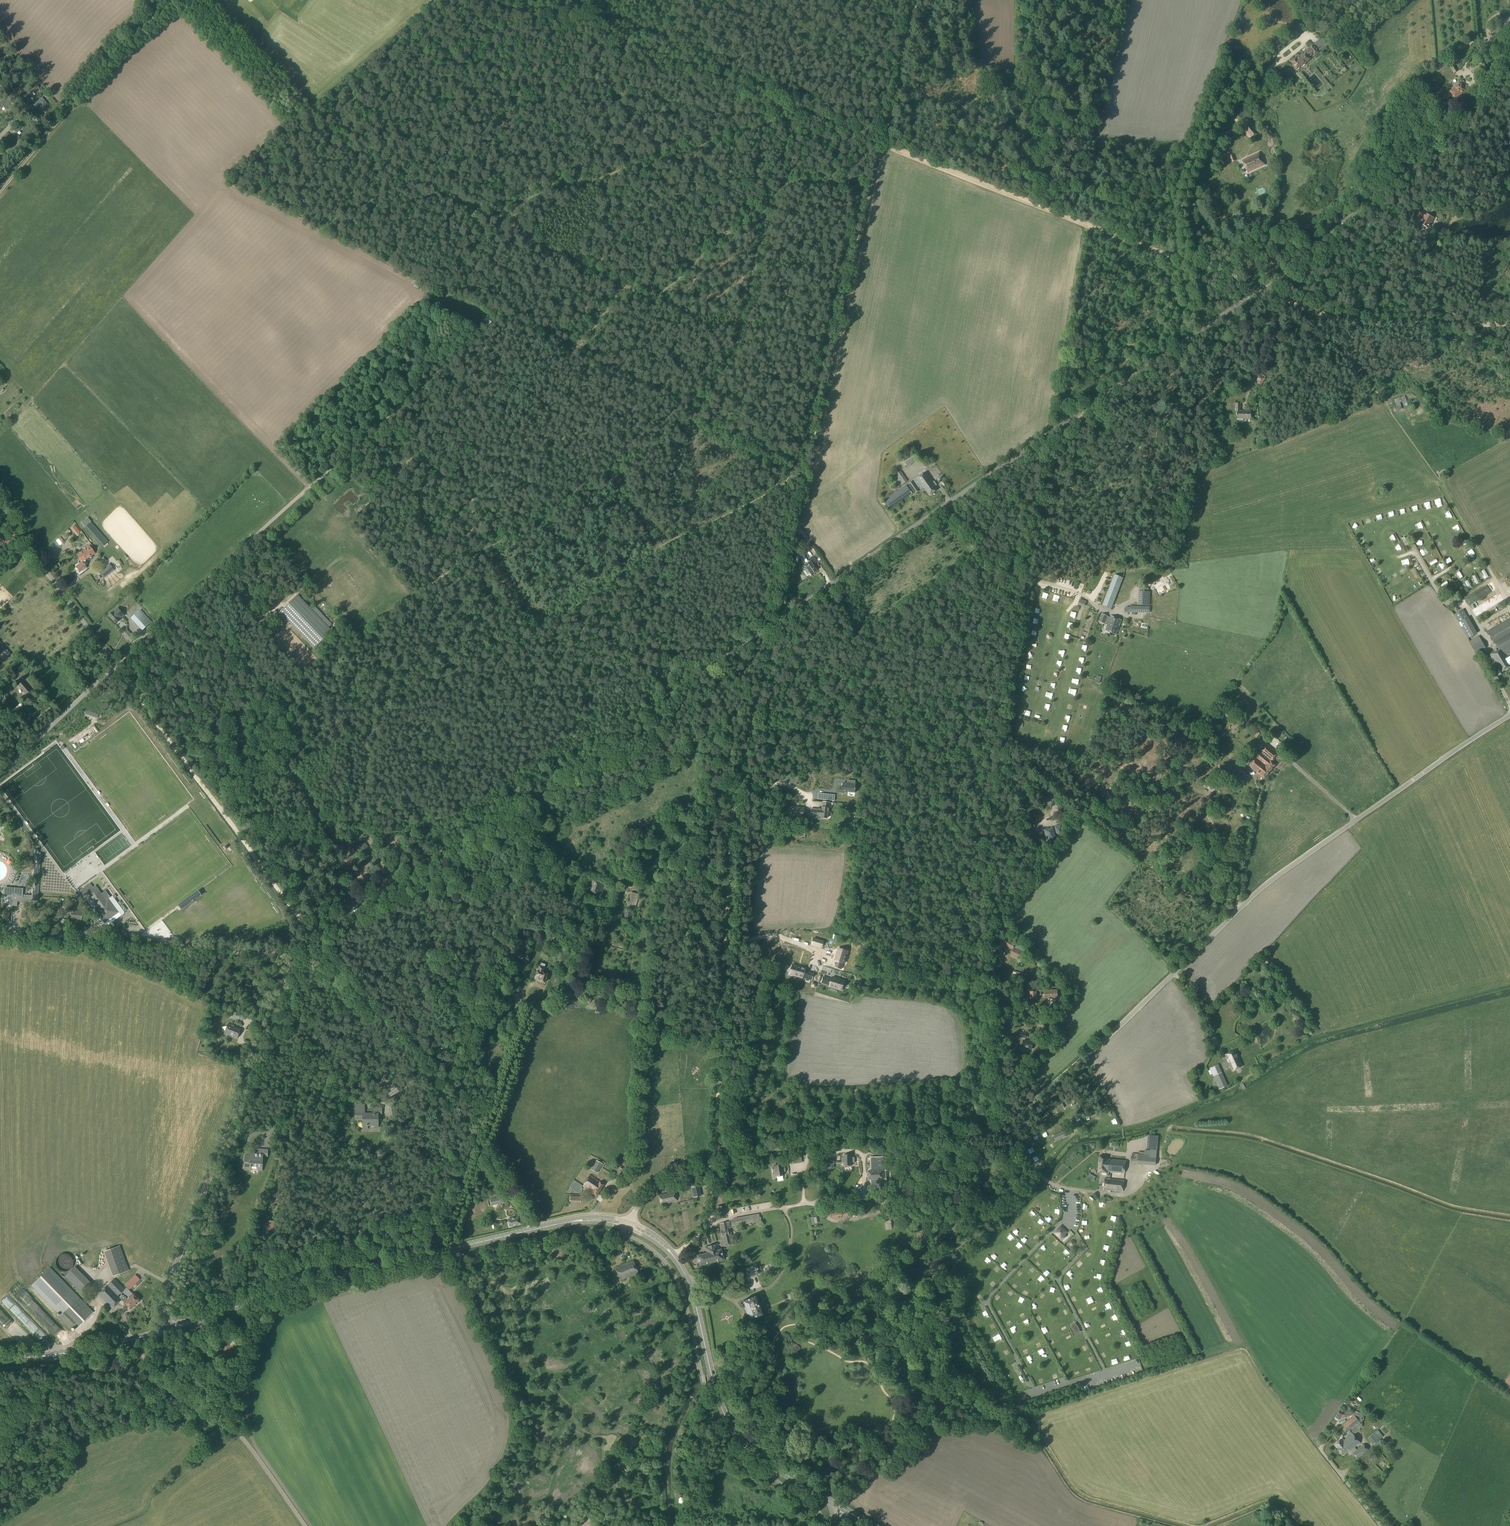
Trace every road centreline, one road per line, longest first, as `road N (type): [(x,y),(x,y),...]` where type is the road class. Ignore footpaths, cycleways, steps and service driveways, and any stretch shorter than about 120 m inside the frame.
road 1 (unclassified): [(628,1224),(654,1190),(699,1171),(806,1145),(959,1139),(1006,1124),(1114,1033),(1264,887),(1509,716)]
road 2 (track): [(1100,146),(990,819),(1006,1124)]
road 3 (track): [(519,0),(1261,290)]
road 4 (tertiary): [(296,959),(949,503)]
road 5 (track): [(872,198),(785,184),(652,297),(498,219),(550,191),(752,129),(784,104)]
road 6 (track): [(771,643),(759,646),(712,704),(519,821),(436,882),(425,954),(472,1009)]
road 7 (track): [(713,1168),(732,814),(778,619)]
road 8 (track): [(532,1230),(444,1096),(220,808)]
road 9 (track): [(220,808),(480,653),(663,557)]
road 10 (track): [(579,483),(424,589),(417,611),(175,746)]
road 11 (track): [(810,476),(917,0)]
road 12 (primary): [(628,1224),(586,1220),(532,1230),(167,1329)]
road 13 (track): [(1208,782),(1065,756),(1084,812),(1130,858),(1109,910),(1179,969)]
road 14 (tertiary): [(1202,328),(1337,229),(1509,77)]
road 15 (tertiary): [(167,1329),(166,1288),(296,959)]
road 16 (primary): [(840,1507),(737,1436),(720,1404),(688,1282),(661,1242),(628,1224)]
road 17 (unclassified): [(114,667),(388,414)]
road 18 (track): [(958,755),(965,738),(958,712),(883,691),(813,758),(732,814)]
road 19 (tertiary): [(949,503),(1202,328)]
road 20 (track): [(440,369),(579,483),(688,419)]
road 21 (unclassified): [(0,936),(296,959)]
road 22 (track): [(519,821),(523,885),(512,901),(507,947),(446,1054),(424,1068)]
road 23 (track): [(850,726),(871,740),(939,747),(964,766),(952,814),(861,783)]
road 24 (track): [(952,814),(933,853),(914,869),(898,967),(996,974)]
road 25 (track): [(0,193),(121,46),(178,0)]
road 26 (track): [(720,1166),(777,1082),(792,1016),(795,998),(768,936)]
road 27 (track): [(1509,321),(1353,318),(1261,290)]
road 28 (track): [(771,643),(849,644),(897,676),(1011,700)]
road 29 (track): [(1005,739),(1065,762),(1001,914),(992,917)]
road 30 (track): [(765,202),(735,350),(688,419)]
road 31 (unclassified): [(114,667),(0,511)]
road 32 (track): [(755,1292),(772,1286),(789,1260),(792,1228),(783,1208),(710,1226)]
road 33 (track): [(220,808),(114,667)]
road 34 (primary): [(0,1361),(102,1348),(167,1329)]
road 35 (unclassified): [(0,774),(114,667)]
road 36 (track): [(796,477),(663,557)]
road 37 (track): [(806,475),(688,419)]
road 38 (track): [(1380,1525),(1321,1451),(1336,1427)]

